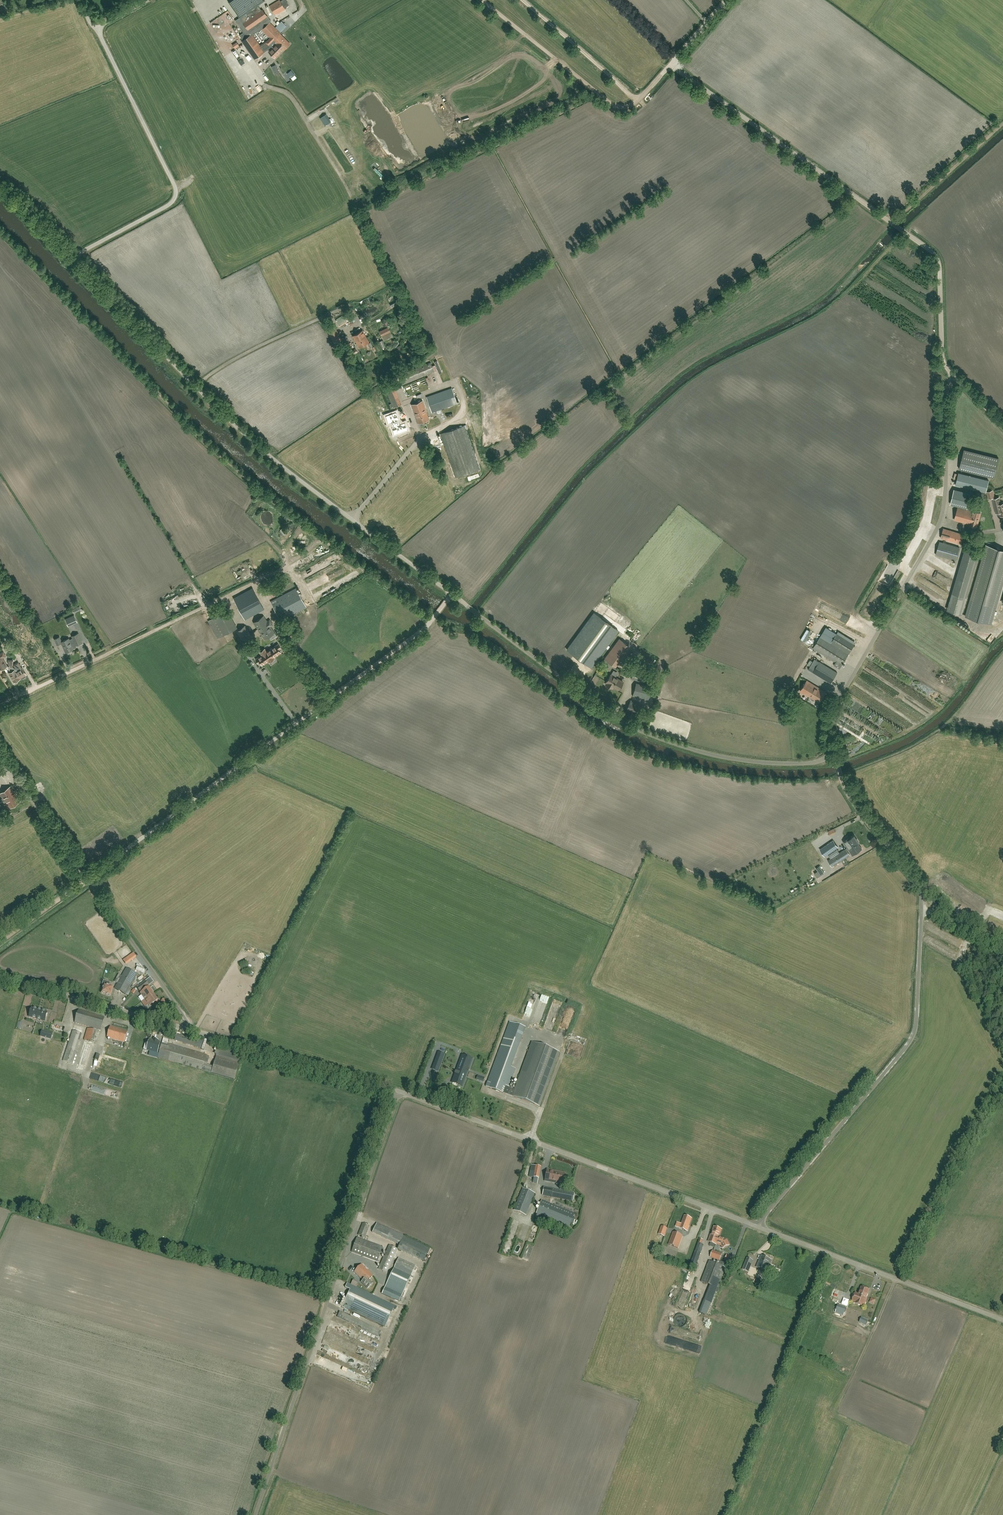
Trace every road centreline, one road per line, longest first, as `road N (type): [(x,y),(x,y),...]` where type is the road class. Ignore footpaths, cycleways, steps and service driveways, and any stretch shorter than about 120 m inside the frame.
road 1 (unclassified): [(451,594),(255,444),(71,258),(175,198),(99,33),(147,0)]
road 2 (track): [(466,605),(632,417),(696,363),(818,301),(893,223)]
road 3 (unclassified): [(955,377),(942,356),(934,253),(671,65),(727,0)]
road 4 (unclassified): [(87,879),(427,627),(451,594)]
road 5 (unclassified): [(255,1514),(399,1091)]
road 6 (unclassified): [(835,756),(748,761),(648,734),(451,594)]
road 7 (unclassified): [(835,756),(836,705),(941,521),(945,398),(955,377)]
road 8 (unclassified): [(758,1227),(399,1091)]
road 9 (unclassified): [(758,1227),(913,1037),(922,912)]
road 10 (unclassified): [(1002,1320),(758,1227)]
road 11 (track): [(482,0),(616,106),(634,104),(671,65)]
road 12 (track): [(211,604),(0,705)]
road 13 (unclassified): [(399,1091),(192,1030)]
road 14 (unclassified): [(192,1030),(0,975)]
road 15 (unclassified): [(192,1030),(87,879)]
road 16 (unclassified): [(922,912),(918,886),(849,797),(835,756)]
road 17 (track): [(638,100),(522,0)]
road 18 (unclassified): [(87,879),(0,753)]
road 19 (track): [(1002,123),(892,223)]
road 20 (track): [(264,84),(294,102),(349,192)]

